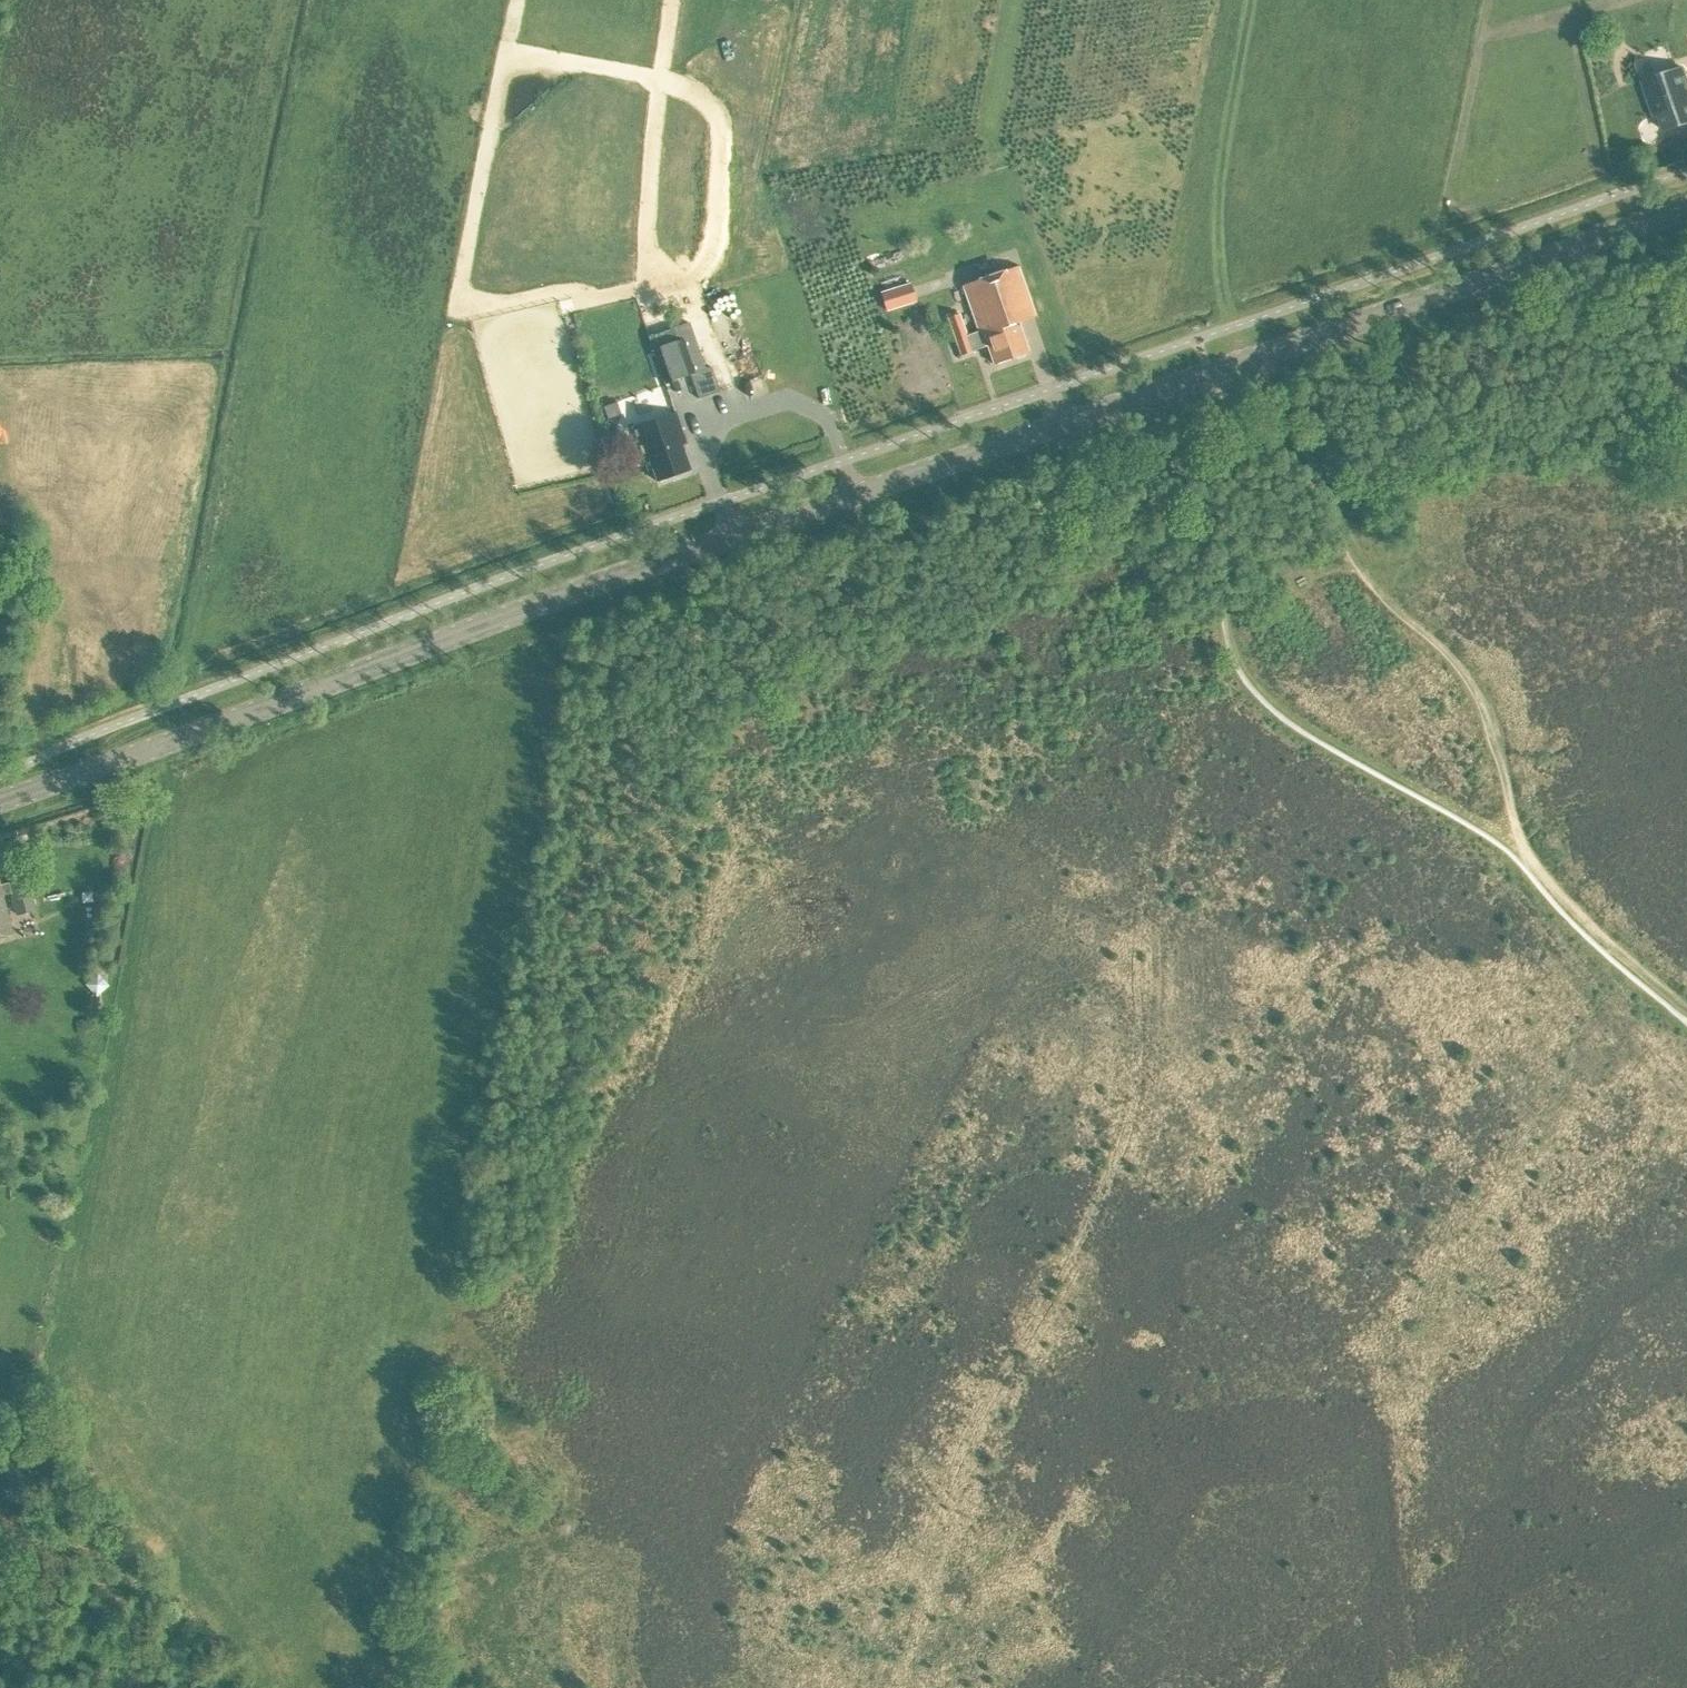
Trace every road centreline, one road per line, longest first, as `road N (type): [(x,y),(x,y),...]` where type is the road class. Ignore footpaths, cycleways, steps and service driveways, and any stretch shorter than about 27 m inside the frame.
road 1 (tertiary): [(0,801),(610,578),(1686,209)]
road 2 (track): [(1228,436),(1303,468),(1385,600),(1459,668),(1488,720),(1530,863)]
road 3 (track): [(1530,863),(1616,952),(1686,1010)]

